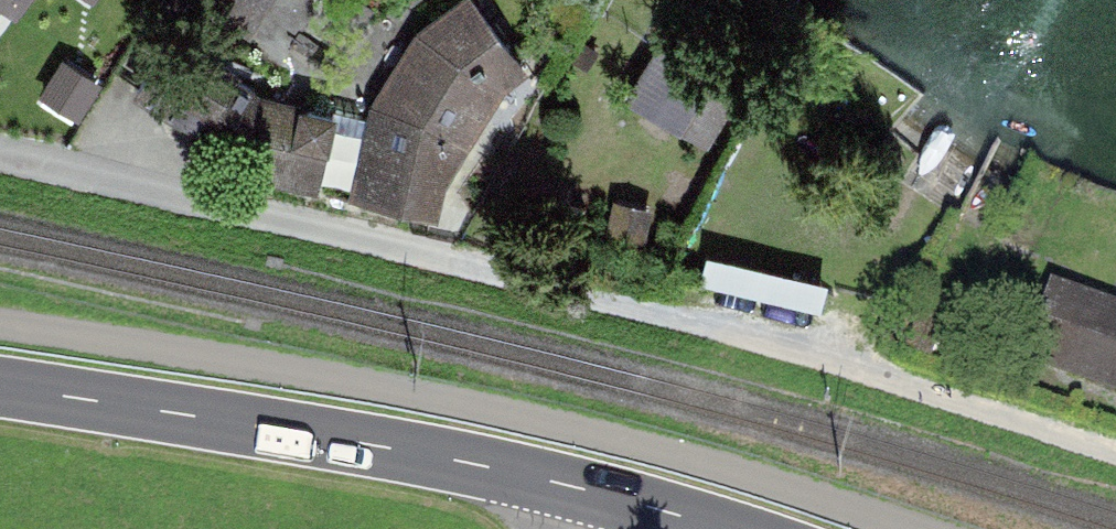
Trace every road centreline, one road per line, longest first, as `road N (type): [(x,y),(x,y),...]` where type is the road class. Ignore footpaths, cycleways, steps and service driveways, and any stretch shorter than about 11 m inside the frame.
road 1 (primary): [(0,388),(363,443),(619,497)]
road 2 (residential): [(456,265),(0,162)]

